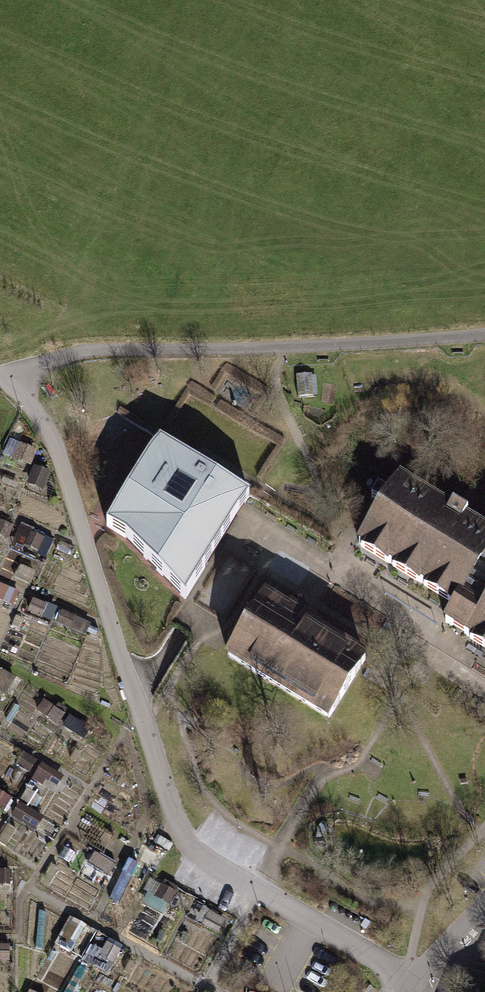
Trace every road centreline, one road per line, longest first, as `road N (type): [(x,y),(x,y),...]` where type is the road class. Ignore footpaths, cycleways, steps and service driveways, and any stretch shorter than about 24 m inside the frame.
road 1 (residential): [(12,385),(58,453),(177,826),(191,847),(418,988)]
road 2 (track): [(285,352),(85,355),(12,385)]
road 3 (track): [(484,336),(285,352)]

